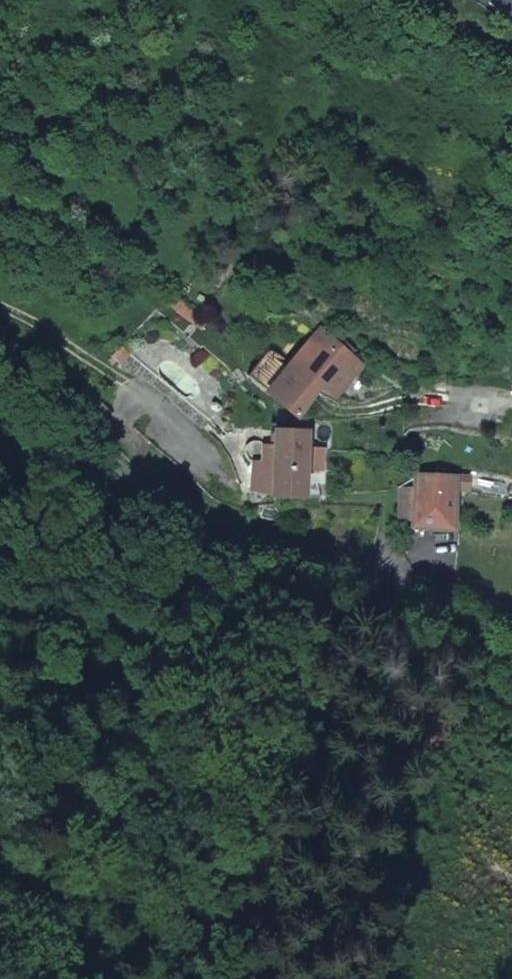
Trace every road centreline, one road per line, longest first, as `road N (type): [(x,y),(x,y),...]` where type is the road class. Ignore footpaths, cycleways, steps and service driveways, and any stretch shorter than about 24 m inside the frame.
road 1 (residential): [(0,361),(148,489),(210,519),(370,571),(511,602)]
road 2 (track): [(0,651),(73,660),(178,634)]

